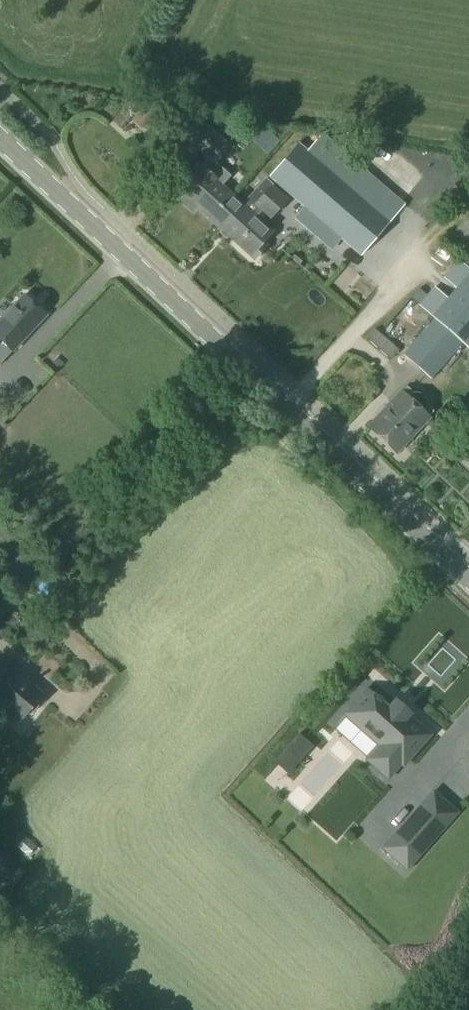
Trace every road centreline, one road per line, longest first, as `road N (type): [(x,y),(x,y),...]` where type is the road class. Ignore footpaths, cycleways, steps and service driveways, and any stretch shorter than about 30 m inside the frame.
road 1 (secondary): [(468,579),(0,139)]

